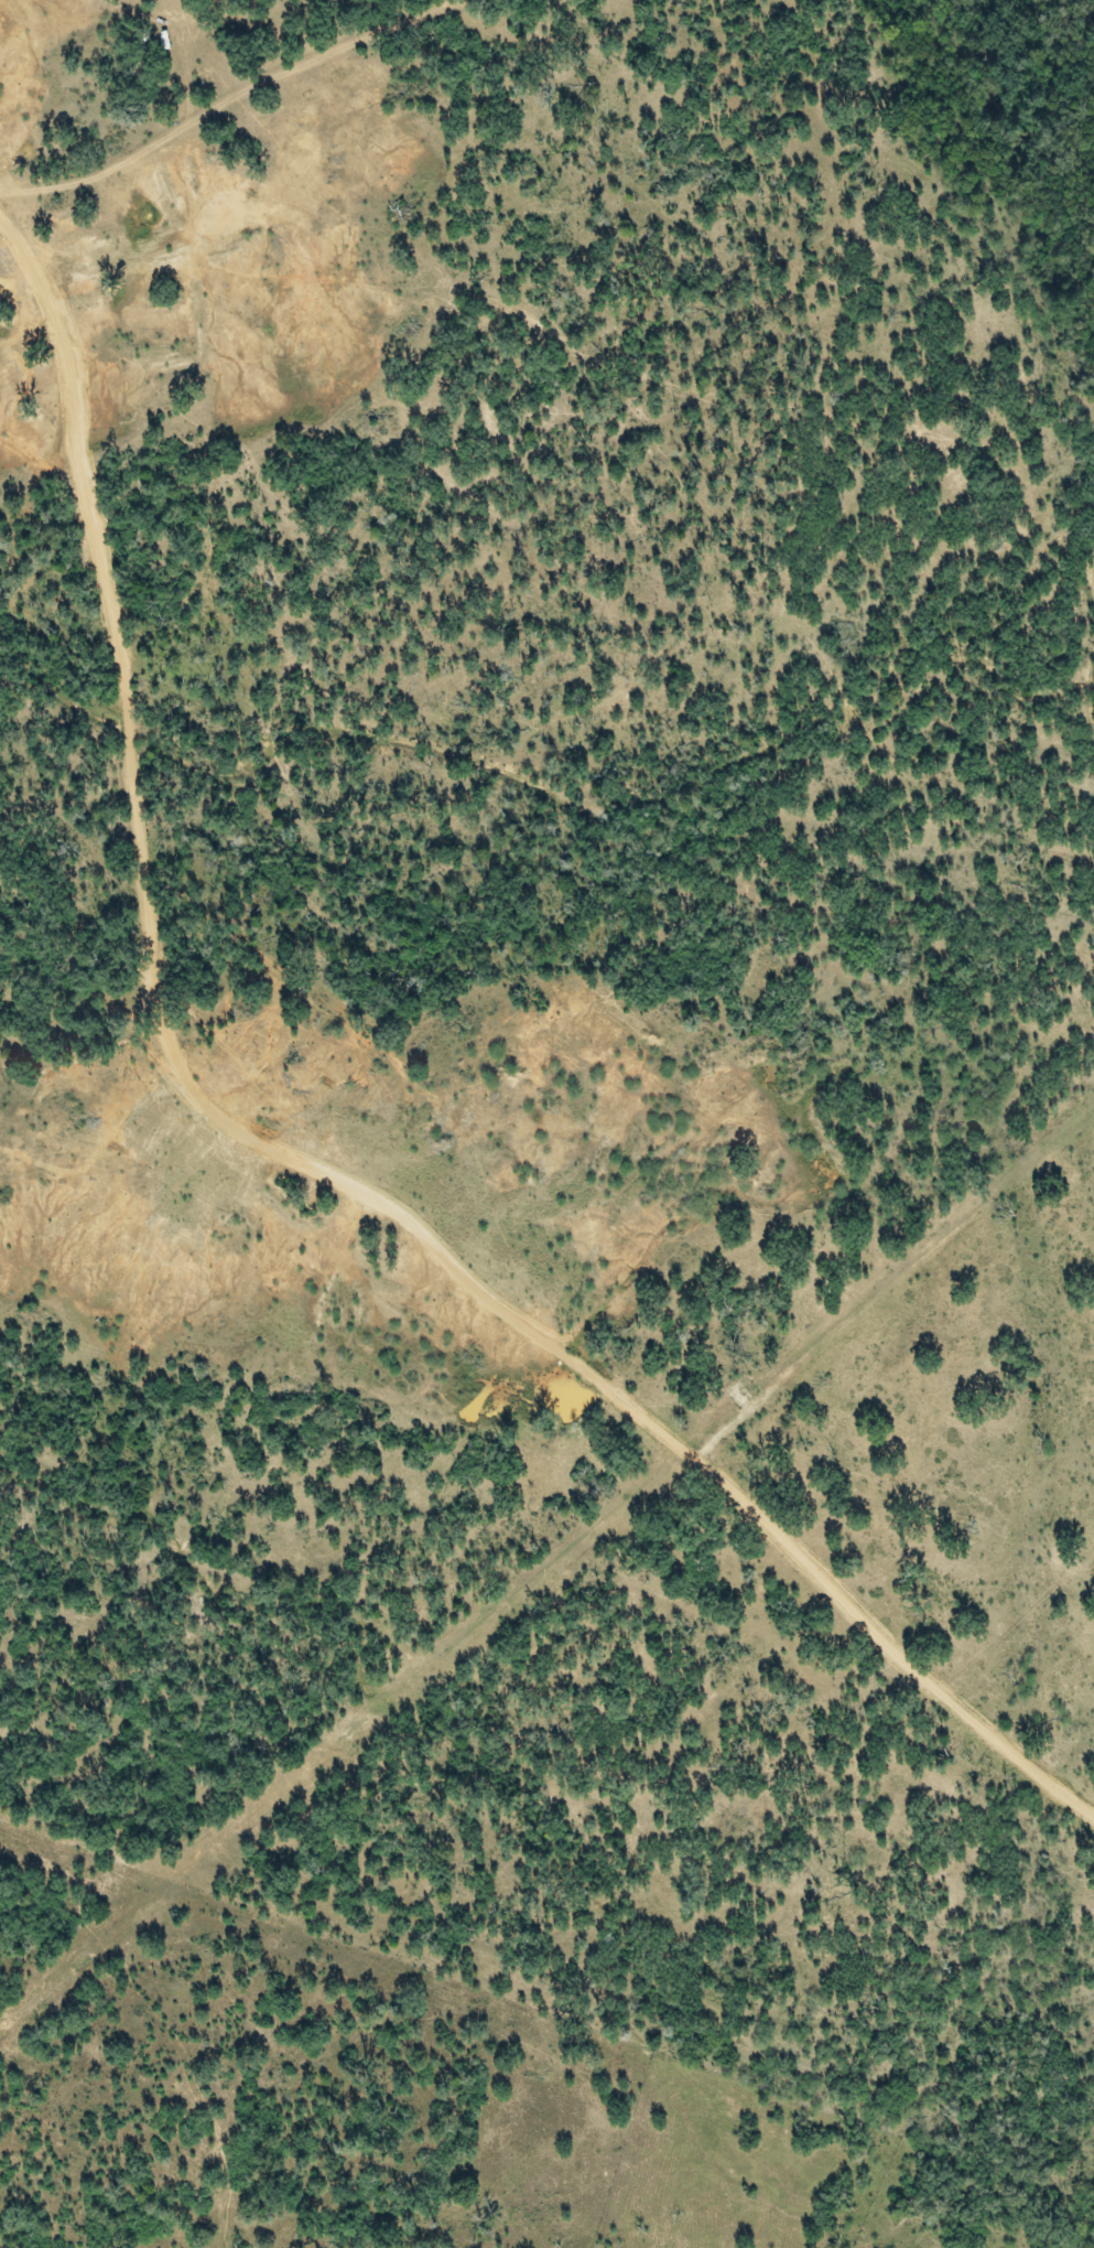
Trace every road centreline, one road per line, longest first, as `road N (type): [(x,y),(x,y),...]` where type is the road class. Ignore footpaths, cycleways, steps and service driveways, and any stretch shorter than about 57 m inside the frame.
road 1 (residential): [(1093,1817),(1008,1770),(692,1441),(477,1312),(295,1166),(193,1053),(134,837),(102,497),(43,271),(0,226)]

